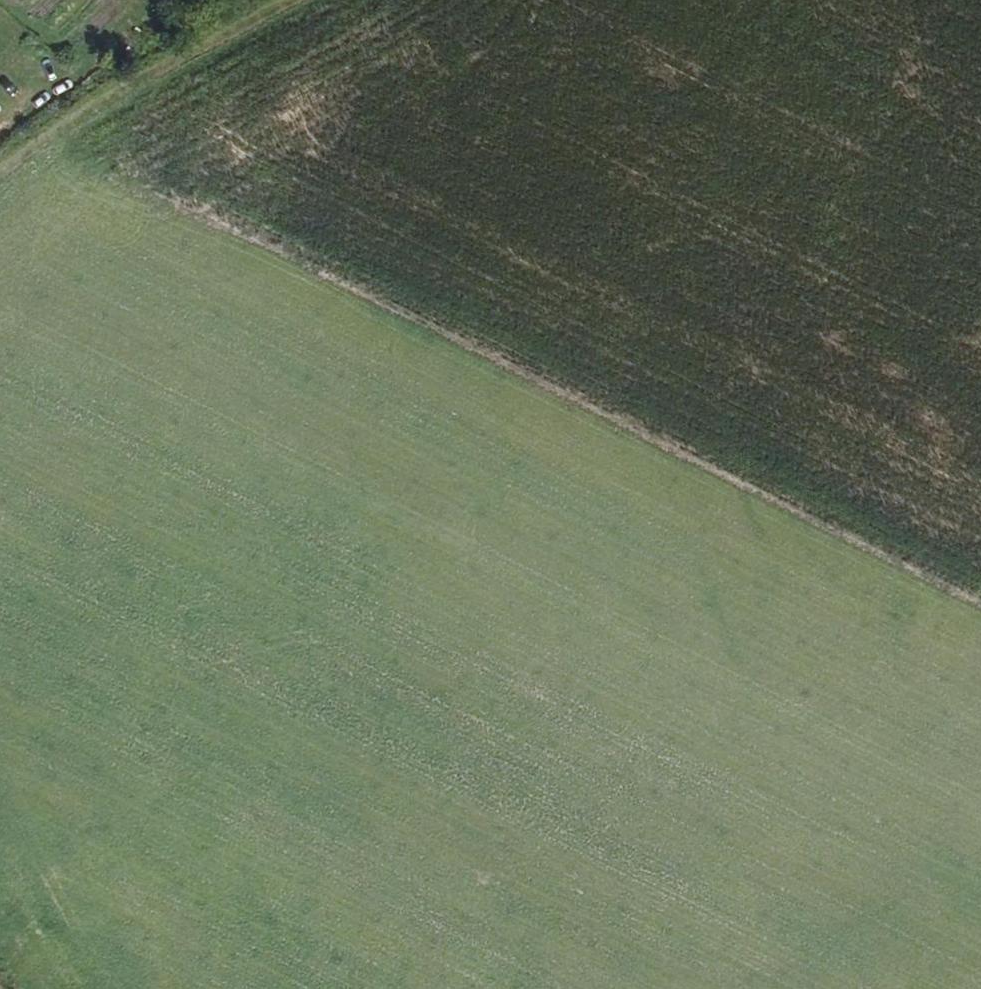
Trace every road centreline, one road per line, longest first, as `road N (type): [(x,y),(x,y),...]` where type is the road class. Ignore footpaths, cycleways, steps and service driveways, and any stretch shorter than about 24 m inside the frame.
road 1 (residential): [(0,145),(105,67)]

